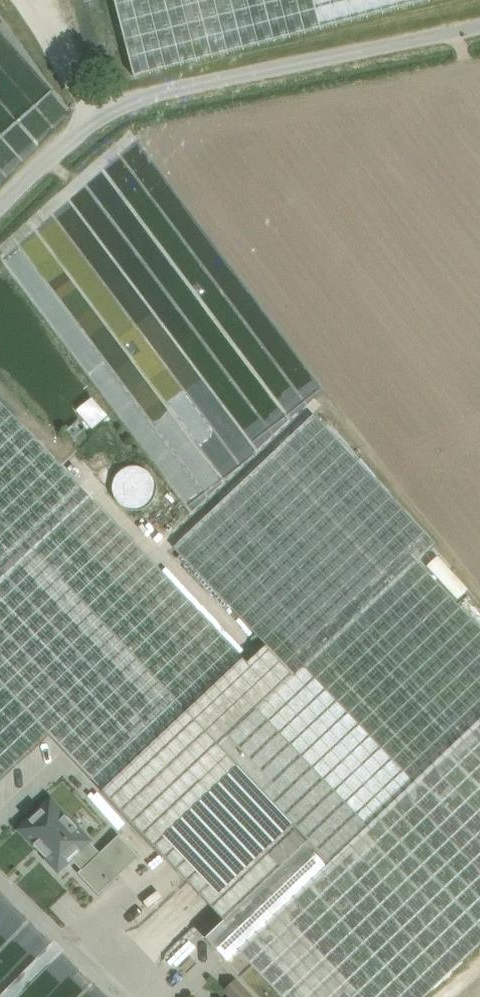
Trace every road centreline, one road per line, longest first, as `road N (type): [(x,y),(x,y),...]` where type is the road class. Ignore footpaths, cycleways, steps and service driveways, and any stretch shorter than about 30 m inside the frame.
road 1 (unclassified): [(105,110),(479,31)]
road 2 (unclassified): [(0,224),(105,110)]
road 3 (unclassified): [(22,0),(105,110)]

